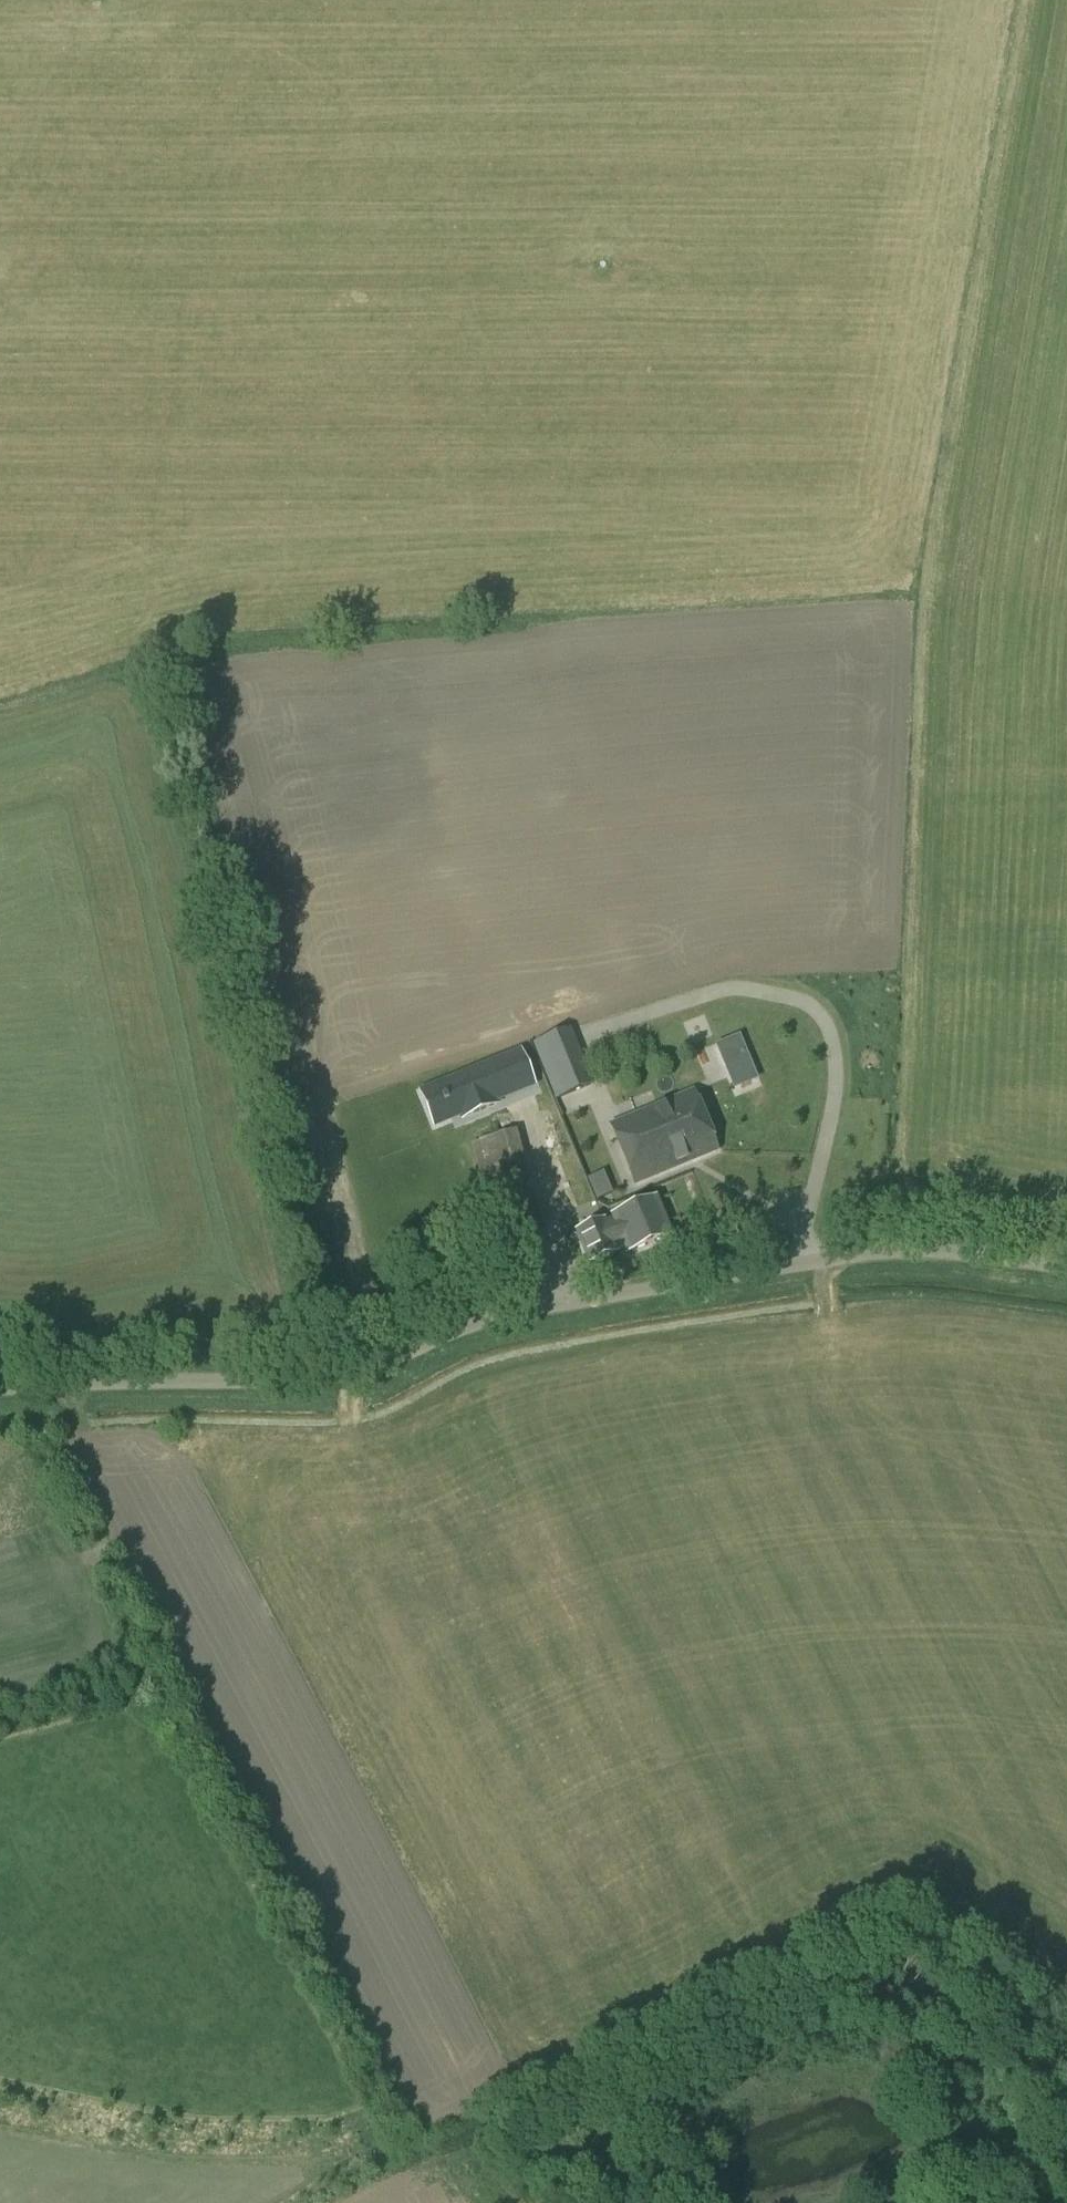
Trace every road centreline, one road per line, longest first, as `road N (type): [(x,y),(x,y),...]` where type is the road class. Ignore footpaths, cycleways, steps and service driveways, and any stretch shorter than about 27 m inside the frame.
road 1 (unclassified): [(0,1389),(332,1381),(504,1328),(871,1264),(949,1262),(1066,1280)]

